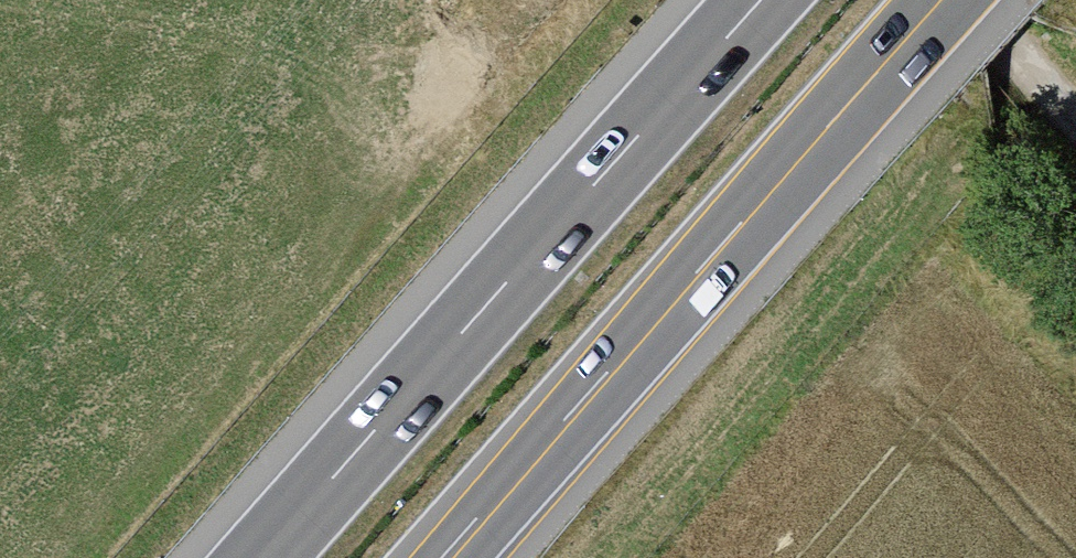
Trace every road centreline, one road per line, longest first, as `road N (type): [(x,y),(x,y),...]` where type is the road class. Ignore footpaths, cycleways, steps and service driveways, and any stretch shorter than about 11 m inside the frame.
road 1 (motorway): [(442,557),(944,0)]
road 2 (motorway): [(761,0),(262,557)]
road 3 (track): [(1075,122),(977,0)]

